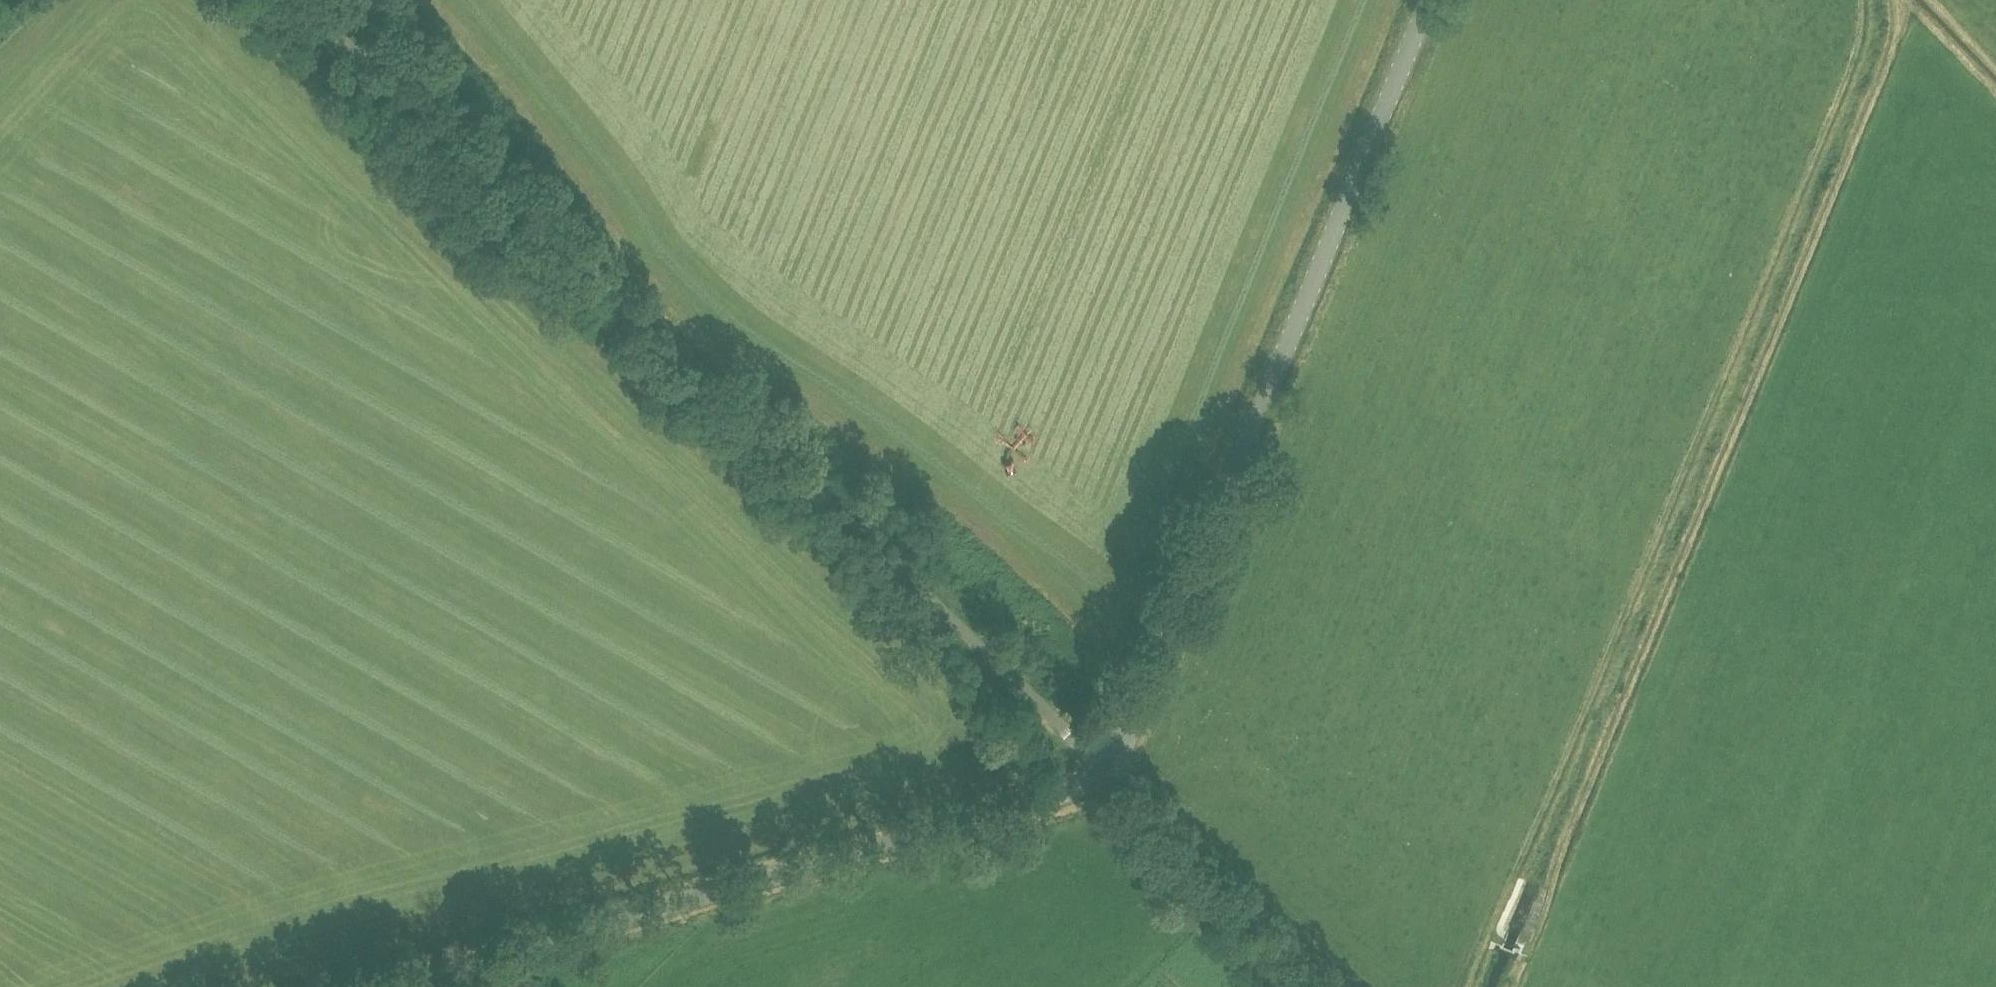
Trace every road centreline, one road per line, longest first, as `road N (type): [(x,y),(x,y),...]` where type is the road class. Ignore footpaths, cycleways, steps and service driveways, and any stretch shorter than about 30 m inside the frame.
road 1 (unclassified): [(1111,769),(305,0)]
road 2 (tertiary): [(1111,769),(1422,0)]
road 3 (unclassified): [(388,986),(1067,792),(1111,769)]
road 4 (unclassified): [(1338,986),(1111,769)]

